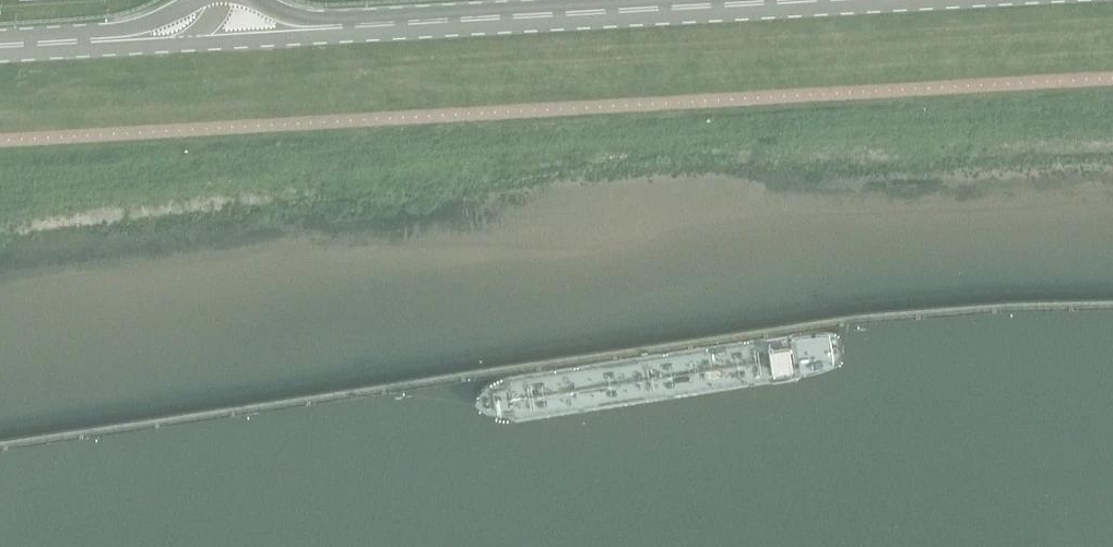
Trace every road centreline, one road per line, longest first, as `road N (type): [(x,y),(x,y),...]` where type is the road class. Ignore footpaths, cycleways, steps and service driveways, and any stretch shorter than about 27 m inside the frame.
road 1 (unclassified): [(338,25),(738,0)]
road 2 (unclassified): [(190,44),(314,38),(338,25)]

